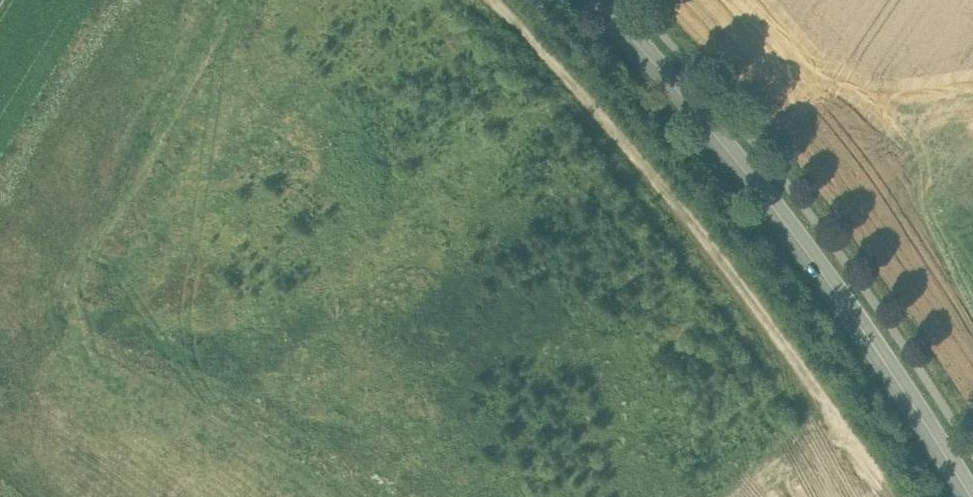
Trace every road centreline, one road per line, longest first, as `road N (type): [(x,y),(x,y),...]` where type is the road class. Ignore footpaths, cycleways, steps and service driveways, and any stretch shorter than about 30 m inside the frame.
road 1 (secondary): [(971,496),(833,288),(709,123),(599,0)]

